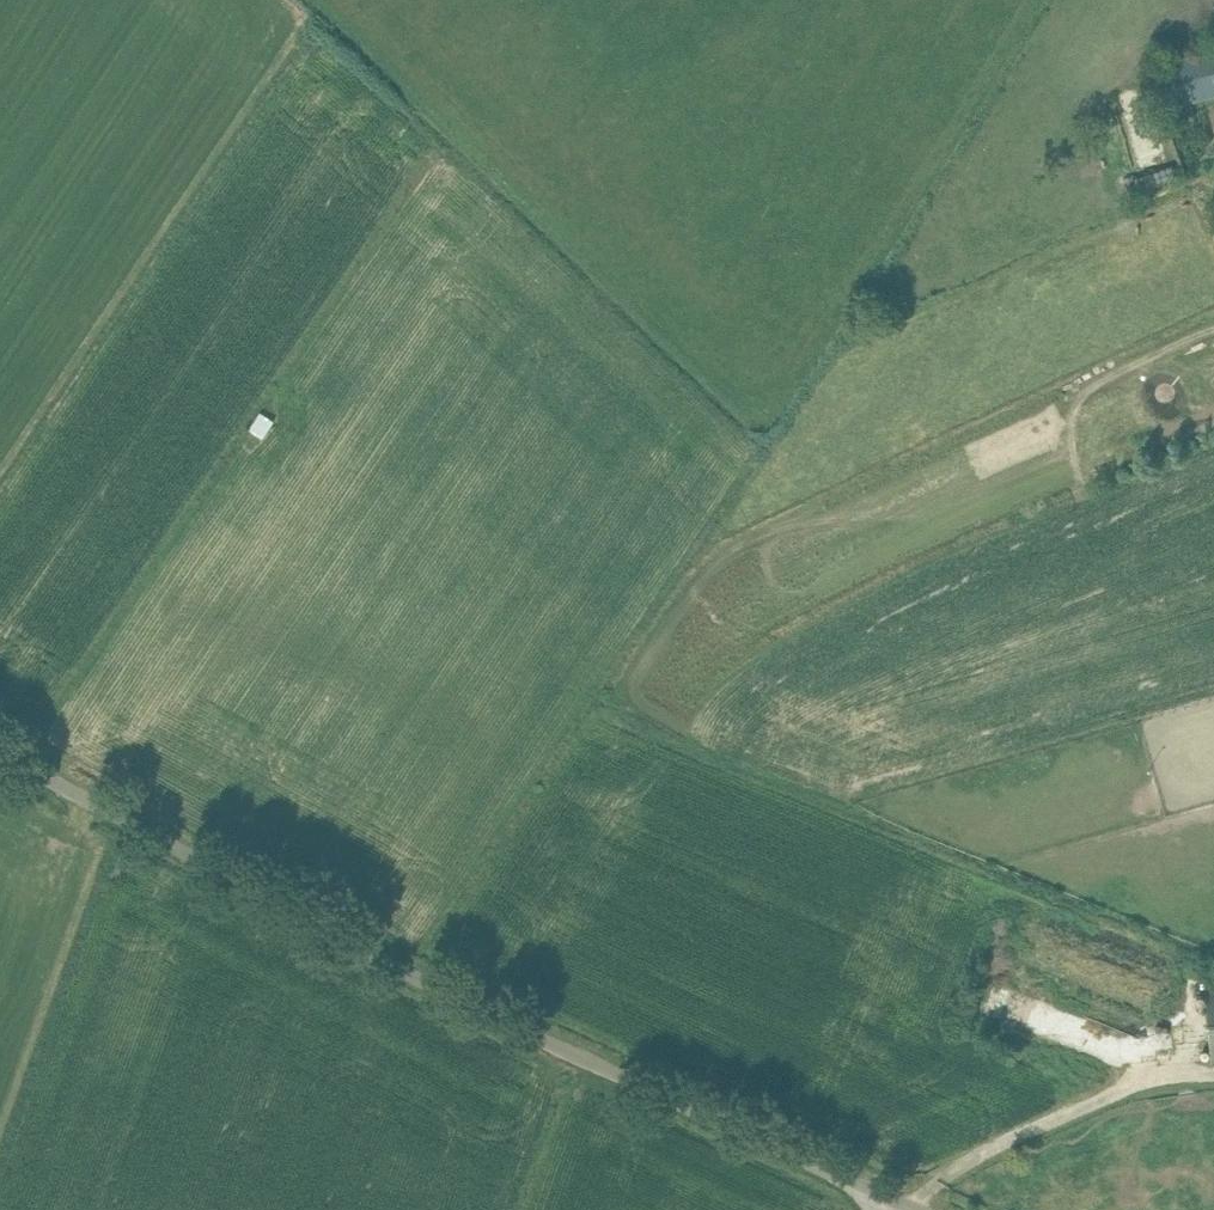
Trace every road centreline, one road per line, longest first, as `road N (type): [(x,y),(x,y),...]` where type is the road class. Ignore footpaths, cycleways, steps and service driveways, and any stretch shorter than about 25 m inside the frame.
road 1 (unclassified): [(893,1199),(388,963),(0,751)]

